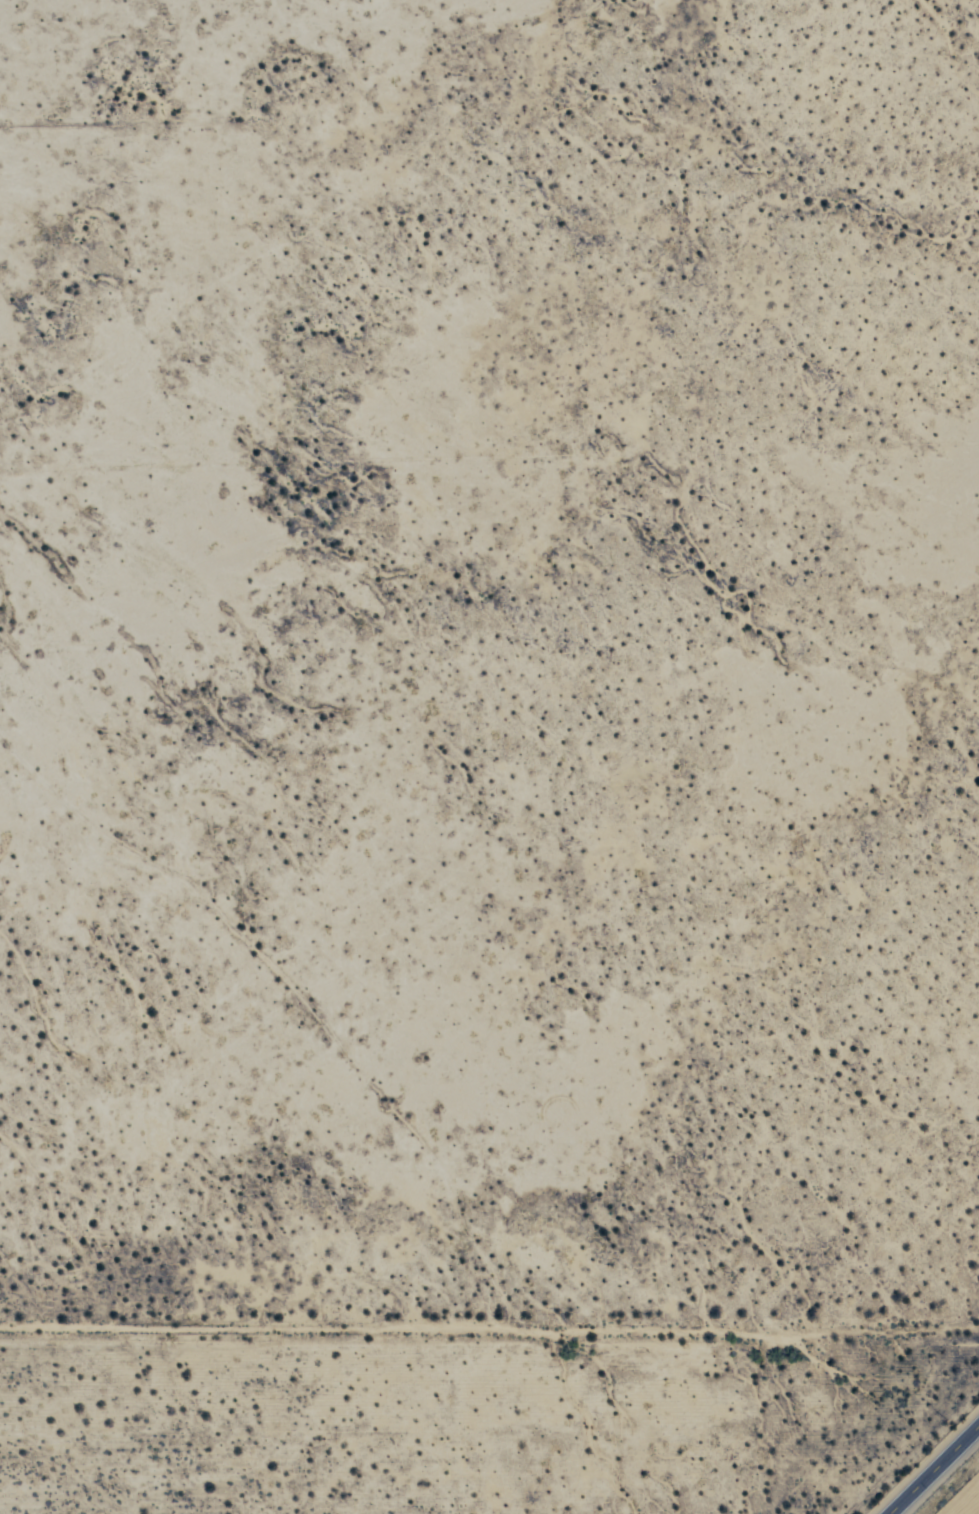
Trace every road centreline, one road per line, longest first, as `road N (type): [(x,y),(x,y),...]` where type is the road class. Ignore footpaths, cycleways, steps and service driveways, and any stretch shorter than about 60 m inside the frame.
road 1 (primary): [(883,1513),(978,1419)]

